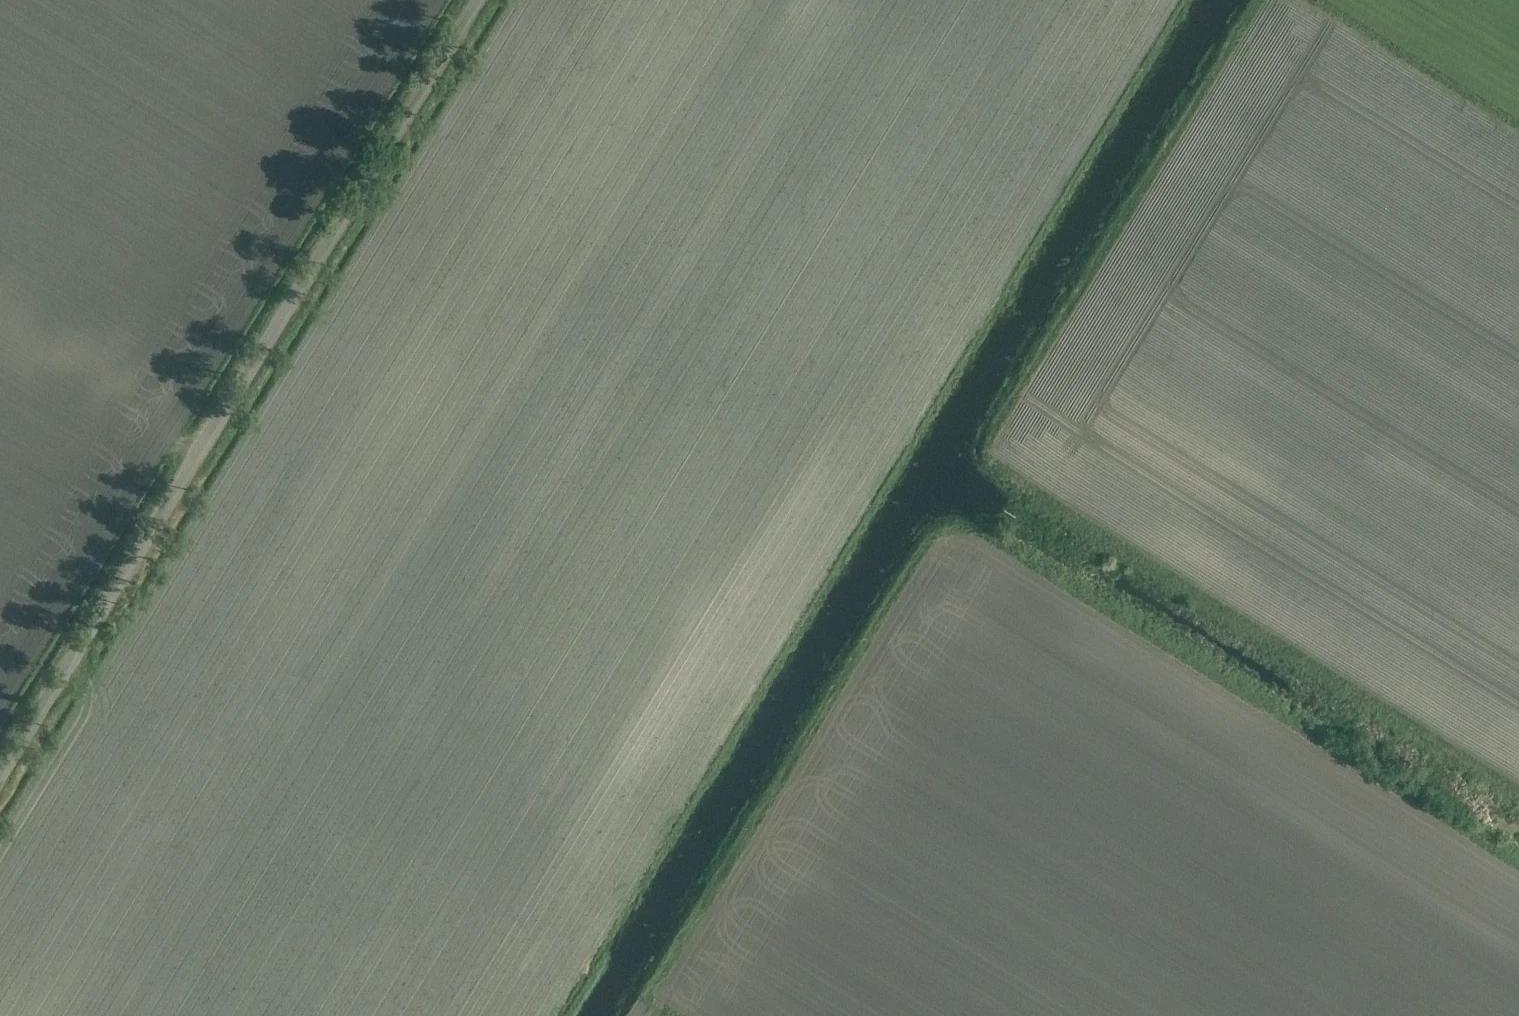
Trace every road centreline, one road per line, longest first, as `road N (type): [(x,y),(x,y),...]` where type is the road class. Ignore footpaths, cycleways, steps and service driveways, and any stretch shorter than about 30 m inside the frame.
road 1 (unclassified): [(0,773),(477,0)]

